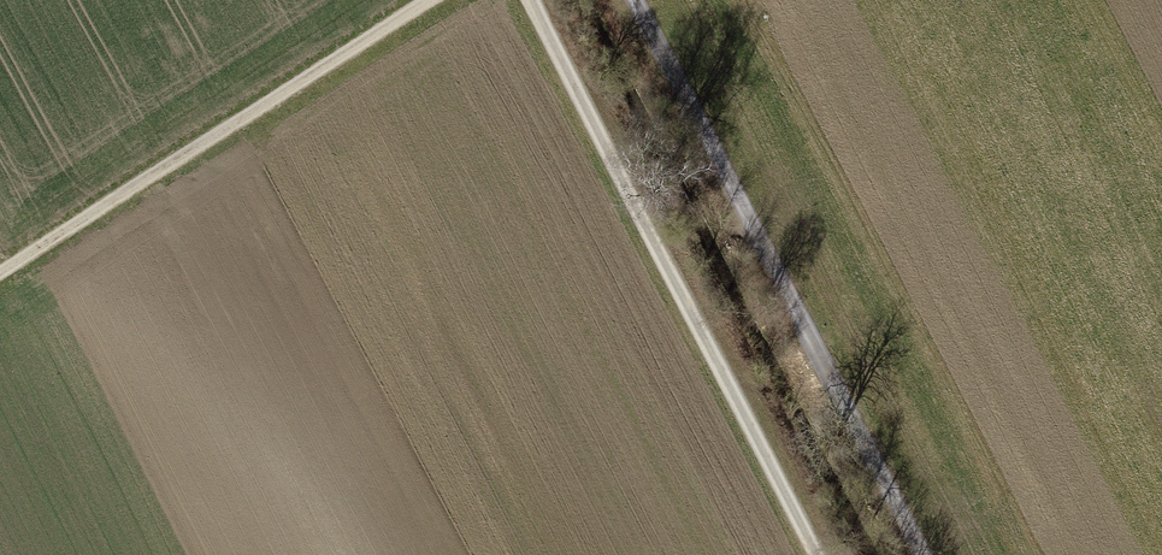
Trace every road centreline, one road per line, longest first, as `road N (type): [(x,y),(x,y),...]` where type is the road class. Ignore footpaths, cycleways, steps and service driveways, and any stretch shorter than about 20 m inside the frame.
road 1 (track): [(926,554),(634,0)]
road 2 (track): [(527,0),(814,554)]
road 3 (track): [(0,268),(428,0)]

